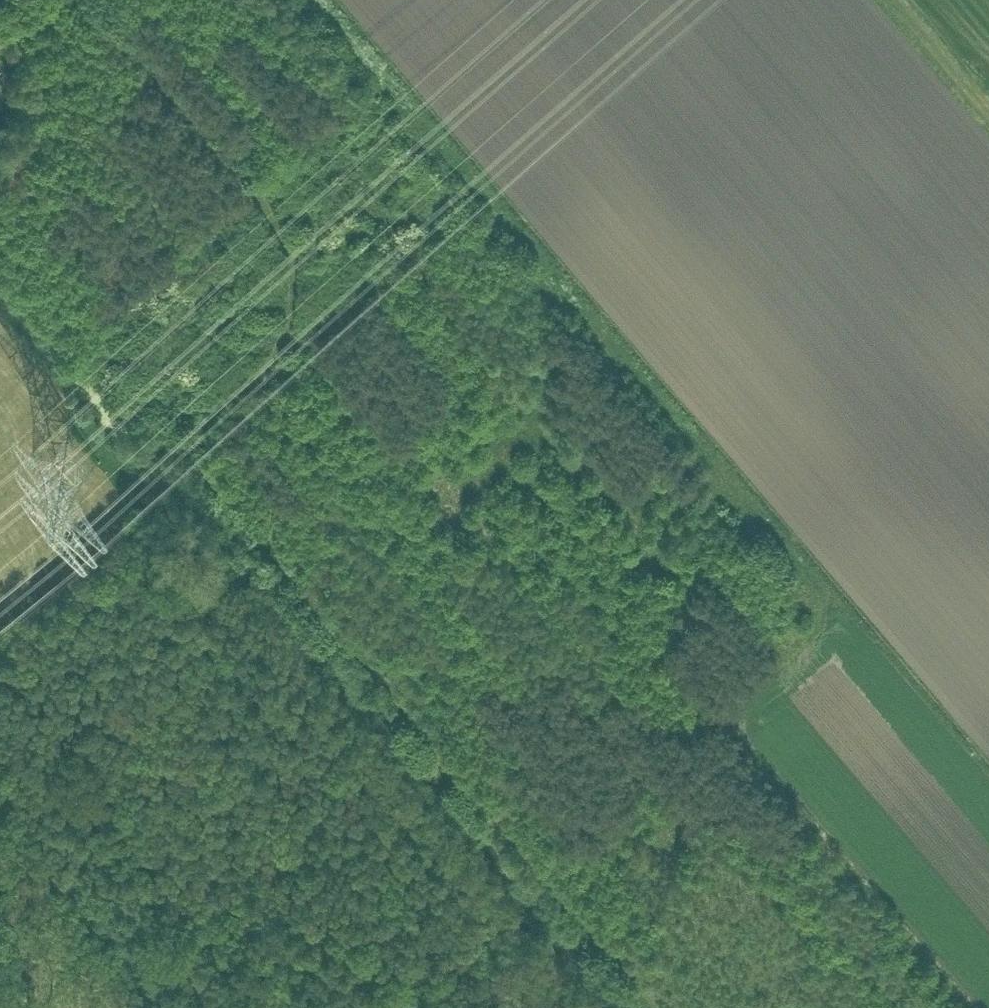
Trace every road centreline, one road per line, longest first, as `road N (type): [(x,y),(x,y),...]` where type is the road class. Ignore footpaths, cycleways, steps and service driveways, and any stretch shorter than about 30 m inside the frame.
road 1 (track): [(656,1007),(181,449)]
road 2 (track): [(0,850),(106,977)]

